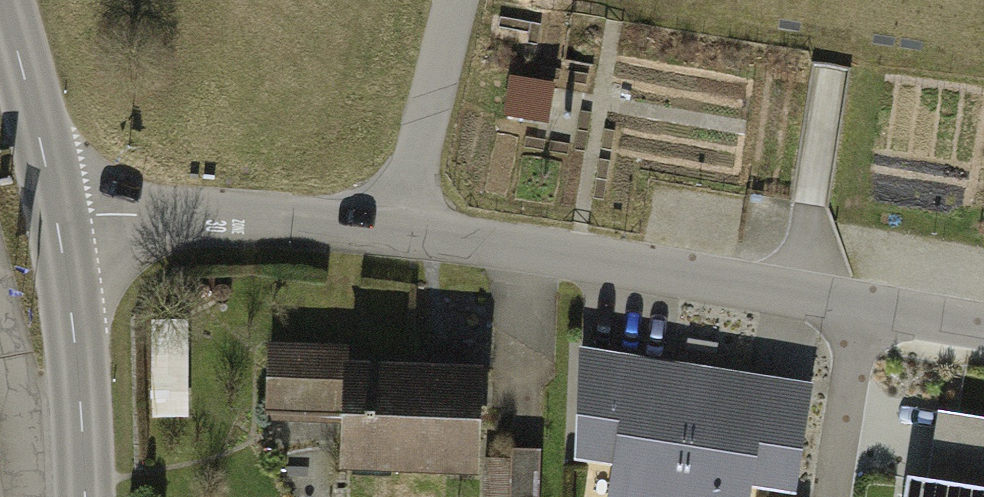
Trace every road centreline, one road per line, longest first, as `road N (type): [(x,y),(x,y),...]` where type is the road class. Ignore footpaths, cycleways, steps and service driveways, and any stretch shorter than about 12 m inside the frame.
road 1 (residential): [(863,307),(401,229)]
road 2 (residential): [(401,229),(58,219)]
road 3 (secondary): [(58,219),(83,496)]
road 4 (residential): [(456,0),(401,229)]
road 5 (secondary): [(1,0),(58,219)]
road 6 (residential): [(833,496),(863,307)]
road 7 (residential): [(983,328),(863,307)]

